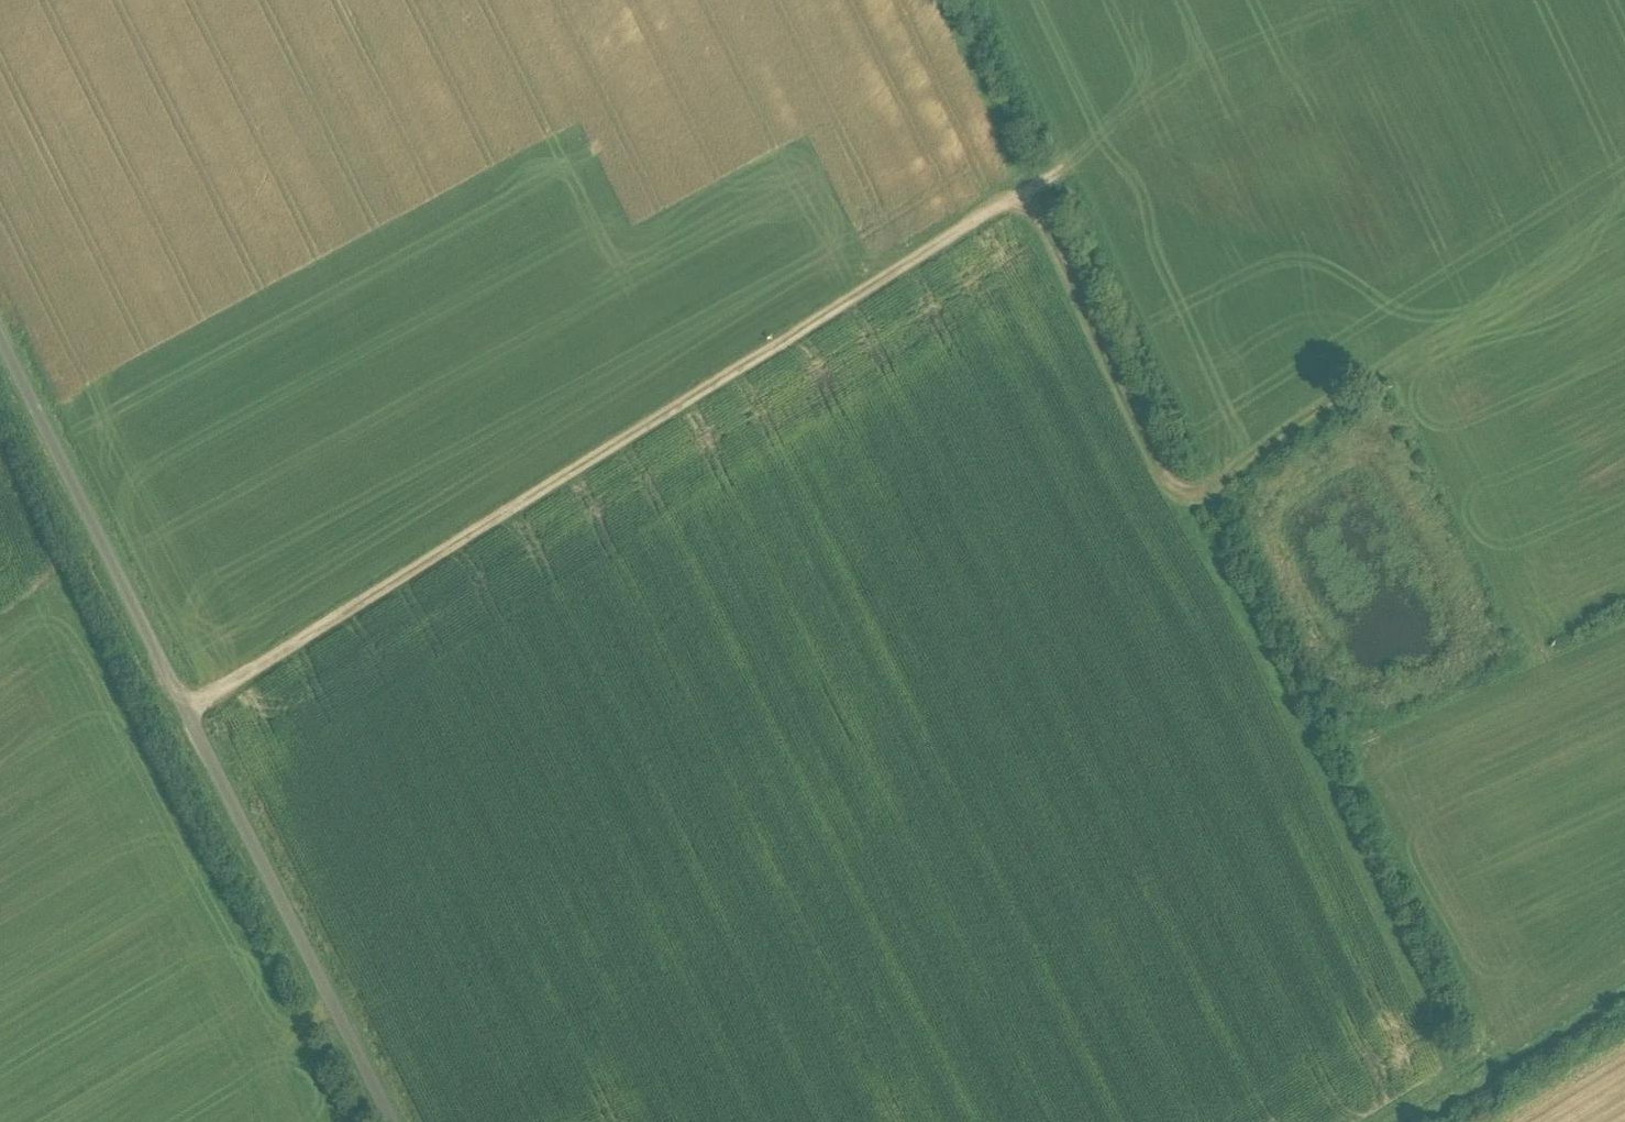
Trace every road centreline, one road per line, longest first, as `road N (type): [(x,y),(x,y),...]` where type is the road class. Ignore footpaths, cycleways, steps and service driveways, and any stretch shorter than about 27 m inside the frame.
road 1 (unclassified): [(390,1121),(0,337)]

